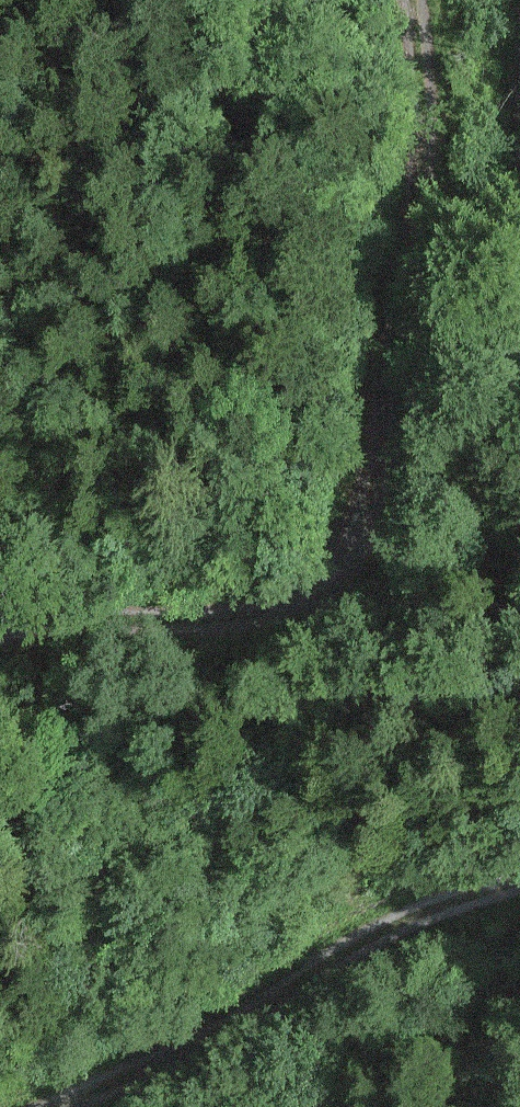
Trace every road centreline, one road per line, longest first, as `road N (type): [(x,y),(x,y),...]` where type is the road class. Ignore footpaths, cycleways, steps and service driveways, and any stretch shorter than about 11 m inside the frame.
road 1 (track): [(423,0),(420,314),(397,469),(349,572),(223,619),(67,622),(0,634)]
road 2 (track): [(0,1106),(453,904),(519,885)]

